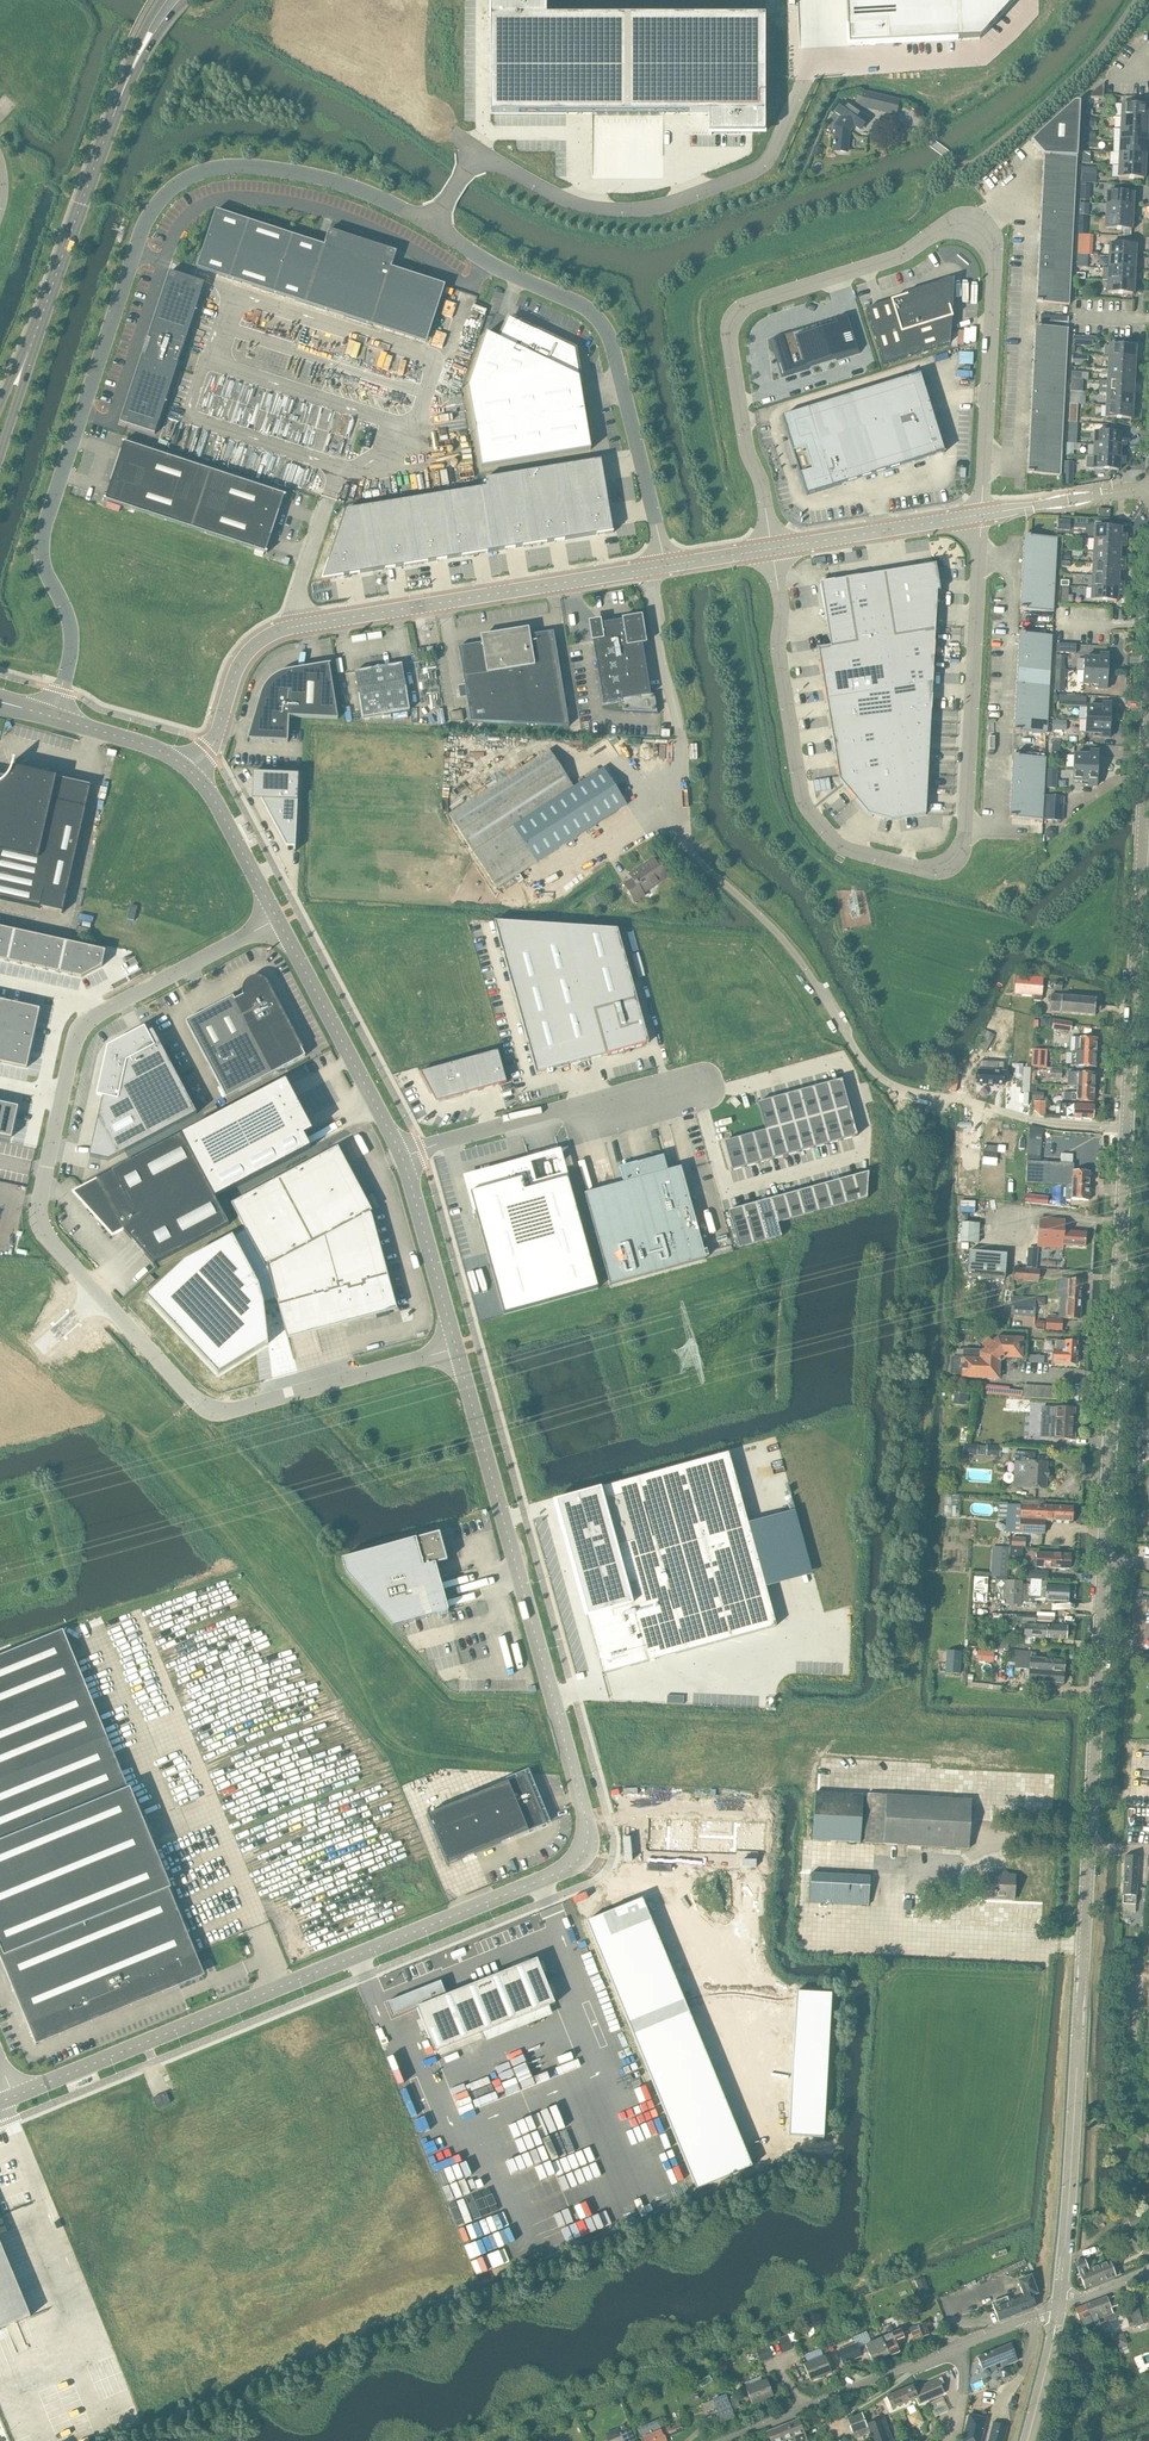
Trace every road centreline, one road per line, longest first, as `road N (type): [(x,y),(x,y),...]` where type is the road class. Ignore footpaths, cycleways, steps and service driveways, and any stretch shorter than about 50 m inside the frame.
road 1 (unclassified): [(1060,2307),(1148,670)]
road 2 (tertiary): [(16,2096),(583,1858),(589,1841),(581,1807),(455,1349)]
road 3 (unclassified): [(455,1349),(219,1409),(193,1401),(39,1226),(79,1029),(278,919)]
road 4 (unclassified): [(50,716),(73,647),(44,562),(45,523),(145,221),(158,204),(208,168),(239,165),(317,175),(430,225)]
road 5 (unclassified): [(982,516),(989,247),(961,227),(901,258),(740,308),(731,332),(735,387),(772,548)]
road 6 (unclassified): [(772,548),(800,795),(839,848),(935,872),(960,856),(963,833),(982,516)]
road 7 (unclassified): [(188,769),(207,749),(237,660),(268,633),(666,565)]
road 8 (unclassified): [(430,225),(597,317),(613,345),(666,565)]
road 9 (unclassified): [(814,60),(764,162),(660,206),(590,207),(480,150),(471,163)]
road 10 (tertiary): [(25,364),(132,72),(172,0)]
road 11 (unclassified): [(720,2440),(1060,2307)]
road 12 (unclassified): [(404,1157),(581,1103),(610,1116),(711,1088)]
road 13 (tertiary): [(404,1157),(278,919)]
road 14 (track): [(955,160),(965,168),(1032,117),(1141,0)]
road 15 (unclassified): [(772,548),(982,516)]
road 16 (tertiary): [(455,1349),(404,1157)]
road 17 (track): [(669,798),(516,892)]
road 18 (tertiary): [(278,919),(212,796),(188,769)]
road 19 (unclassified): [(982,516),(1148,488)]
road 20 (tertiary): [(188,769),(146,744),(50,716)]
road 21 (unclassified): [(1026,2440),(1060,2307)]

